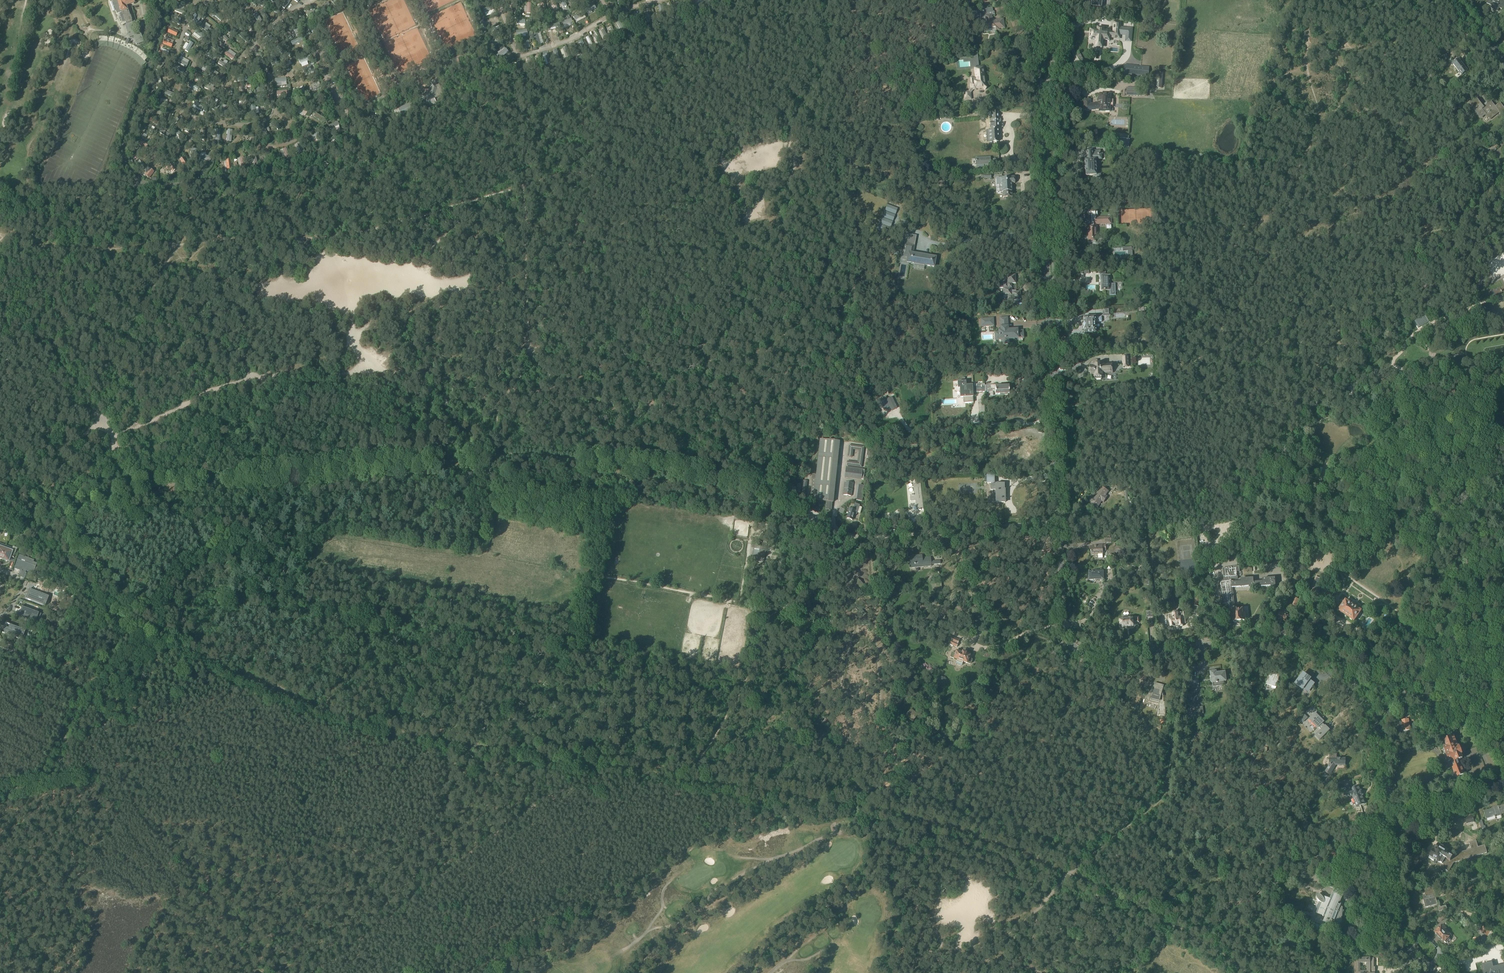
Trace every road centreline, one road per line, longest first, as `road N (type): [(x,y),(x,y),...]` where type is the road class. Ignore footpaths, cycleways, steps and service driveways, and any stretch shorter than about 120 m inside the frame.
road 1 (tertiary): [(1385,820),(1368,711),(1335,667),(1261,641),(1104,656),(1068,640),(1033,31)]
road 2 (residential): [(357,136),(208,181),(143,179),(123,145),(164,0)]
road 3 (track): [(690,147),(343,235)]
road 4 (track): [(815,513),(764,483),(614,464),(621,498),(602,581)]
road 5 (track): [(398,468),(246,483),(115,480)]
road 6 (track): [(1064,627),(1015,629),(982,599),(952,593),(950,618),(964,642),(980,649),(1019,638)]
road 7 (track): [(0,787),(38,778),(76,696),(129,659),(150,627)]
road 8 (tertiary): [(1431,972),(1401,923),(1385,820)]
road 9 (track): [(965,972),(1071,874)]
road 10 (track): [(748,616),(782,608),(830,572),(835,528)]
road 11 (track): [(105,744),(76,696),(15,652)]
road 12 (track): [(343,235),(212,243)]
road 13 (track): [(614,464),(551,456),(486,460)]
road 14 (unclassified): [(1385,820),(1503,784)]

